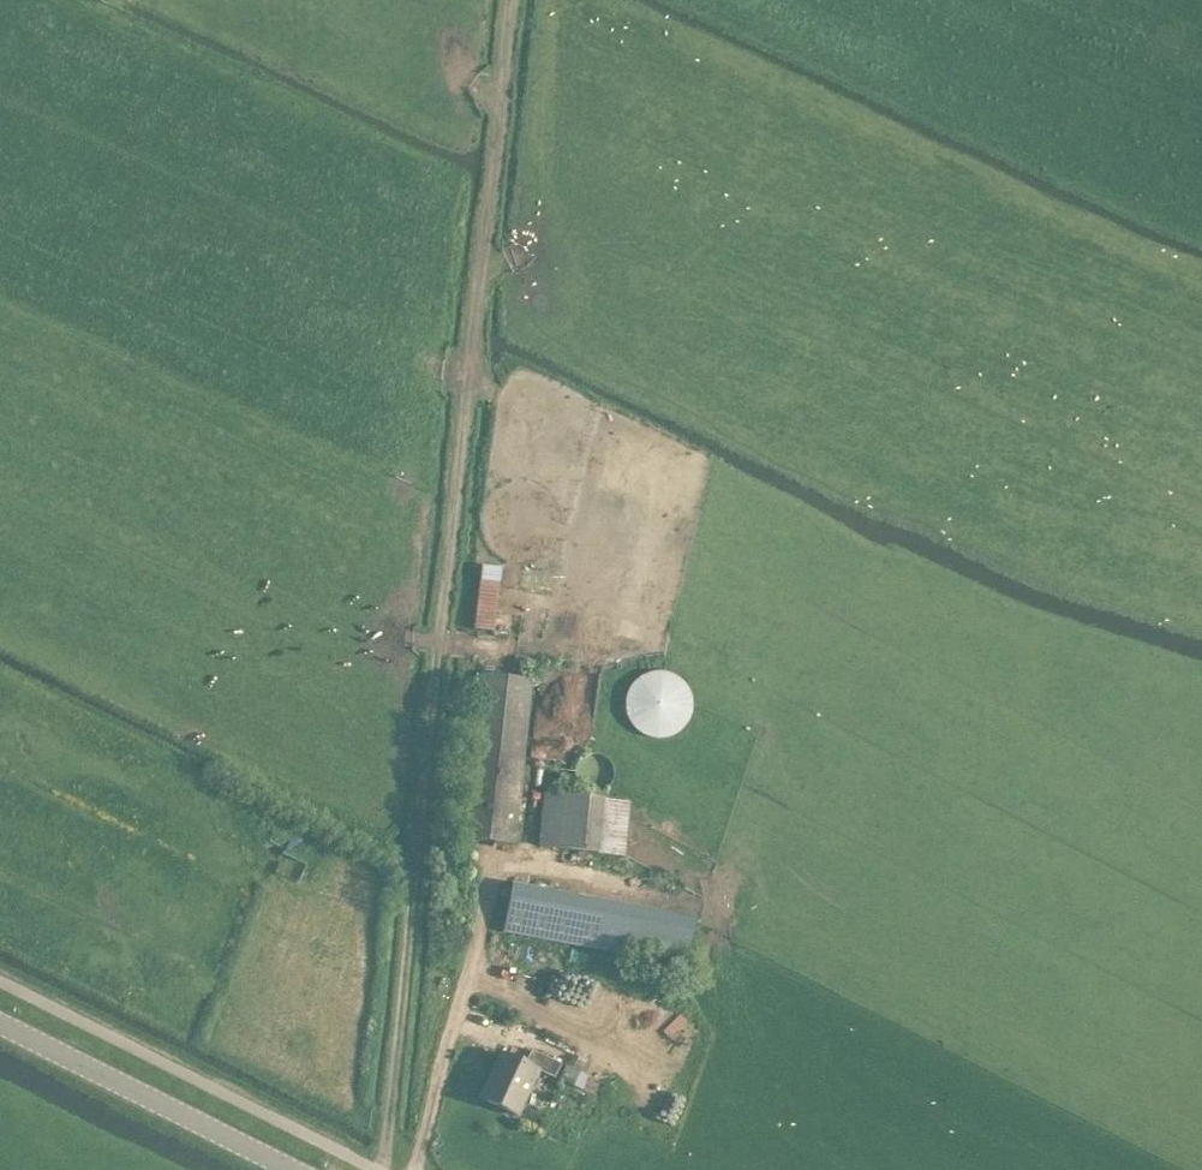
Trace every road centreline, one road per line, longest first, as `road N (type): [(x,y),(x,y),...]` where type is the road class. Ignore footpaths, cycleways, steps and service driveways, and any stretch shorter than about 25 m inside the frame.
road 1 (track): [(383,1141),(506,0)]
road 2 (tertiary): [(296,1169),(0,1025)]

